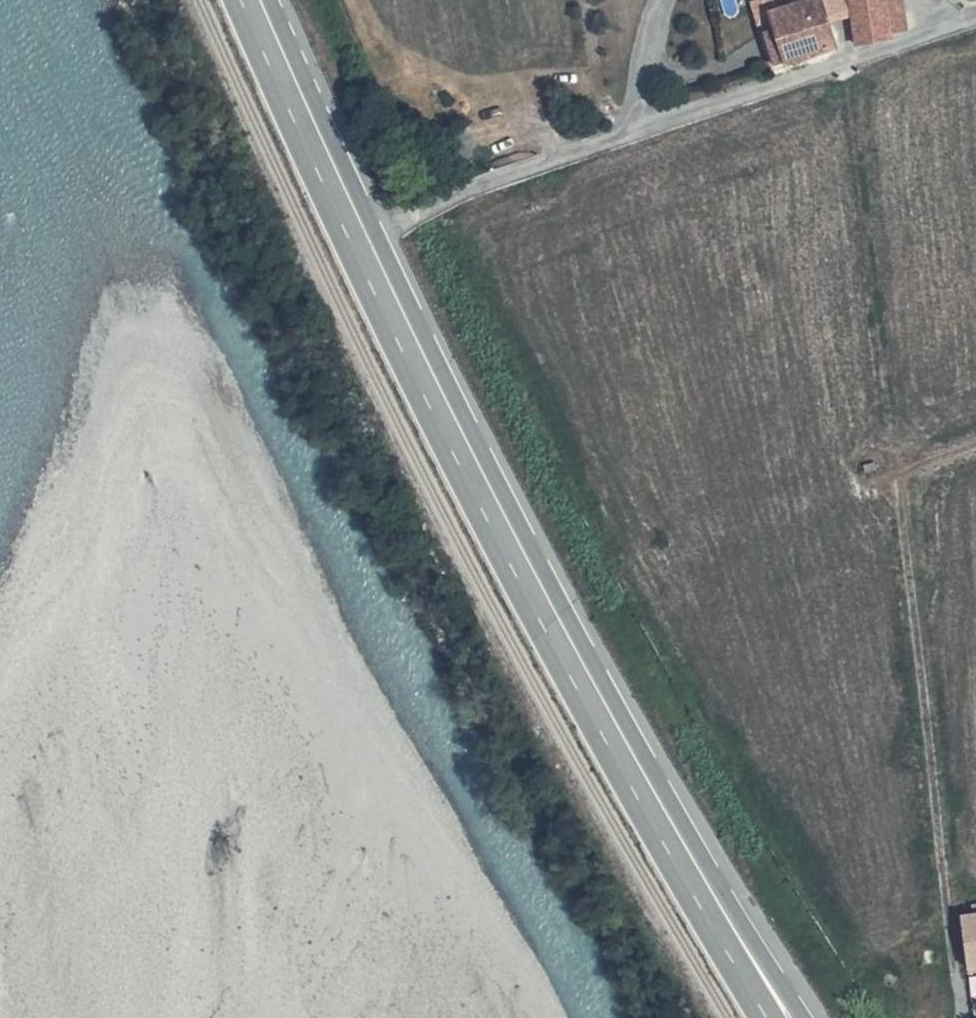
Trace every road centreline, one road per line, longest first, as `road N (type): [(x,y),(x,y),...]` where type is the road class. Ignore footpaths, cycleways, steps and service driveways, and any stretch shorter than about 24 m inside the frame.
road 1 (primary): [(253,0),(397,320),(562,652),(791,1017)]
road 2 (track): [(896,474),(962,991)]

